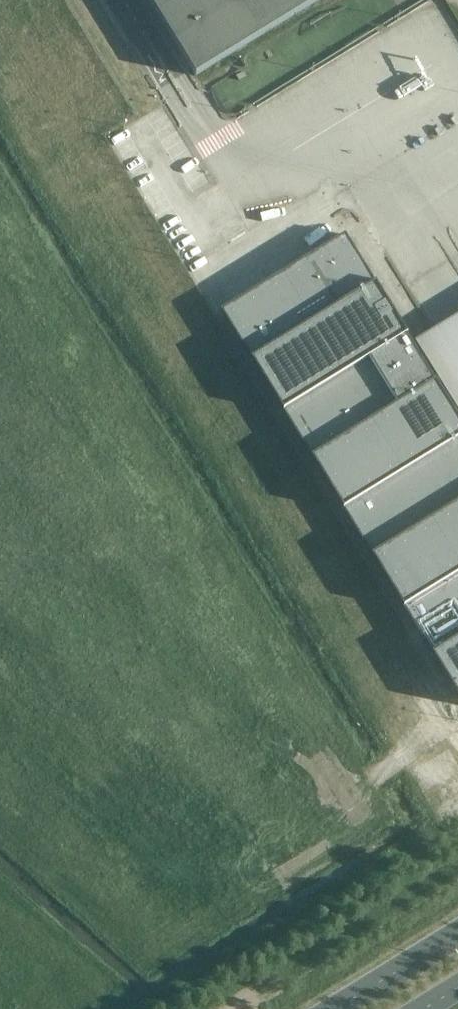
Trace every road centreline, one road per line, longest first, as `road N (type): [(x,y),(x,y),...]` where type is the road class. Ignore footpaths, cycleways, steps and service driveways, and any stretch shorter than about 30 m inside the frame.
road 1 (track): [(0,580),(284,831),(454,726),(457,733)]
road 2 (tertiary): [(457,933),(334,1008)]

